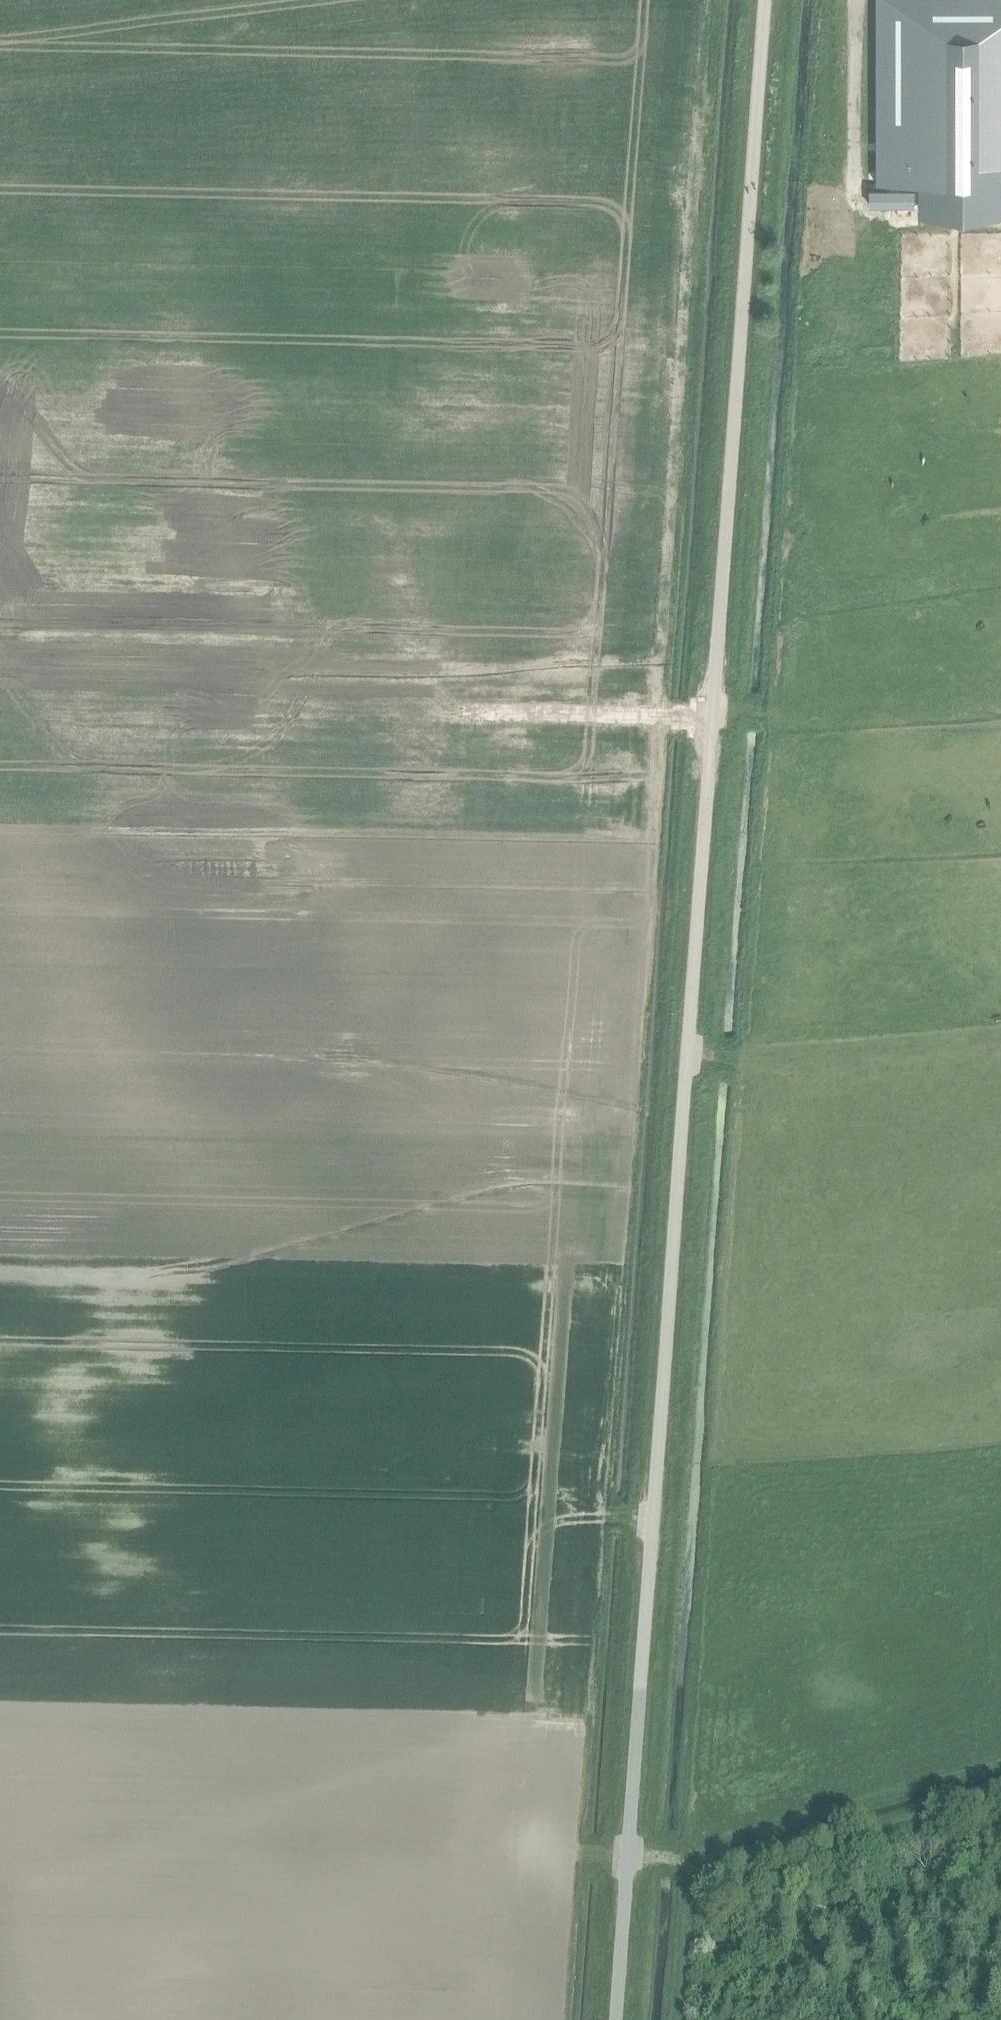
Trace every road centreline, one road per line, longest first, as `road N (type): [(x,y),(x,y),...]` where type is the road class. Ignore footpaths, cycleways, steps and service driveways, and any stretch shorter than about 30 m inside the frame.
road 1 (unclassified): [(615,2019),(760,0)]

